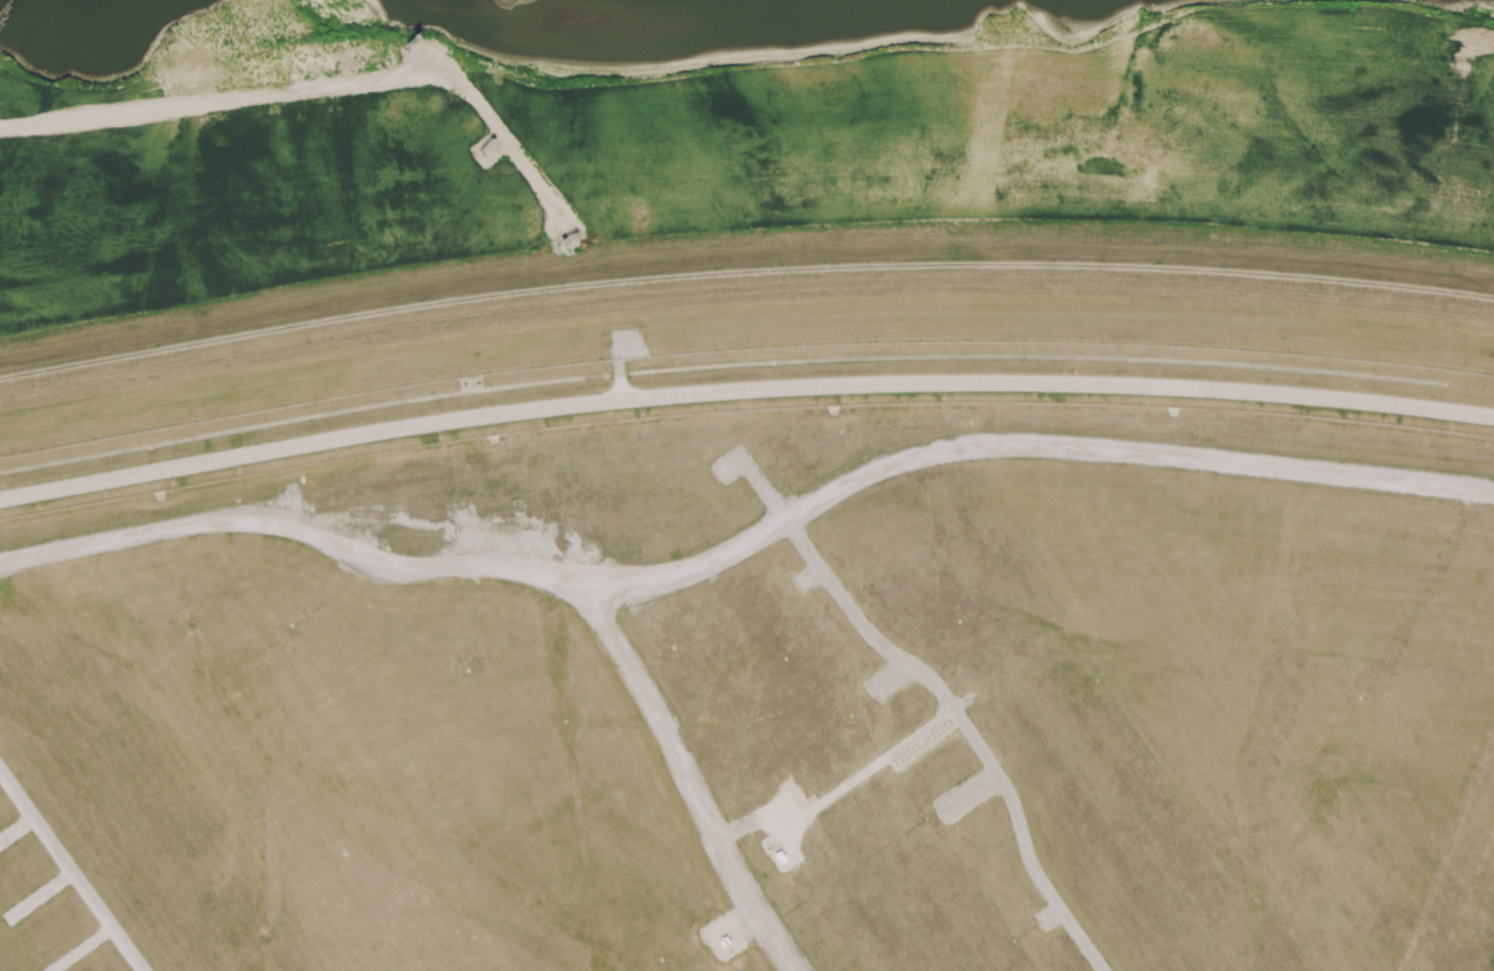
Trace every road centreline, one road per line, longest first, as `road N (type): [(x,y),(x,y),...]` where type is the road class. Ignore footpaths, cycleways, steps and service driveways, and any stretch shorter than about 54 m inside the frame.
road 1 (track): [(563,220),(432,52),(421,52),(405,76),(388,81),(0,128)]

